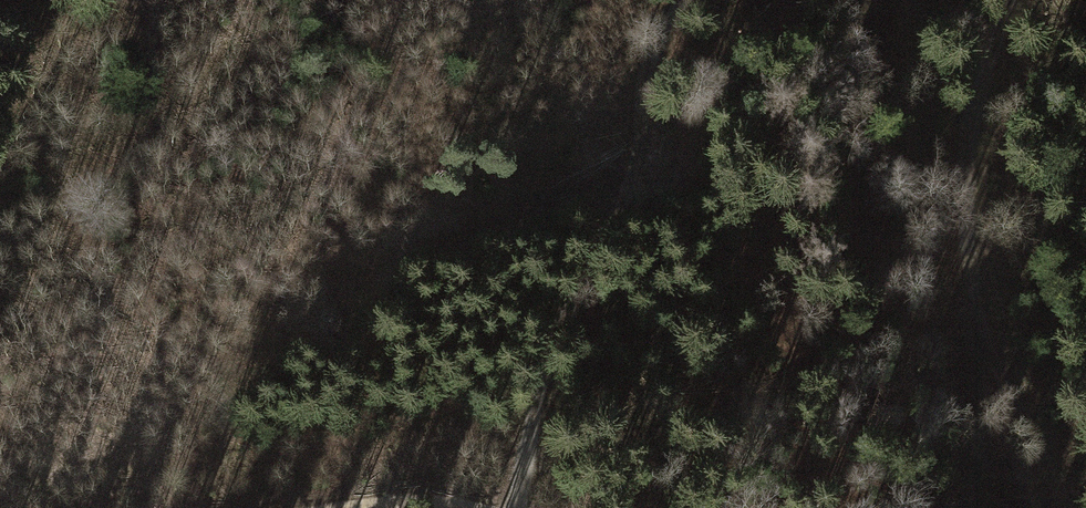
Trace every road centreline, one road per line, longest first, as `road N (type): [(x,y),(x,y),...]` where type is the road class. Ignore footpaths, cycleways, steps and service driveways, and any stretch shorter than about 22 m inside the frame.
road 1 (track): [(690,0),(660,30),(624,202),(556,330),(515,507)]
road 2 (track): [(1015,401),(964,291),(957,153),(1001,0)]

